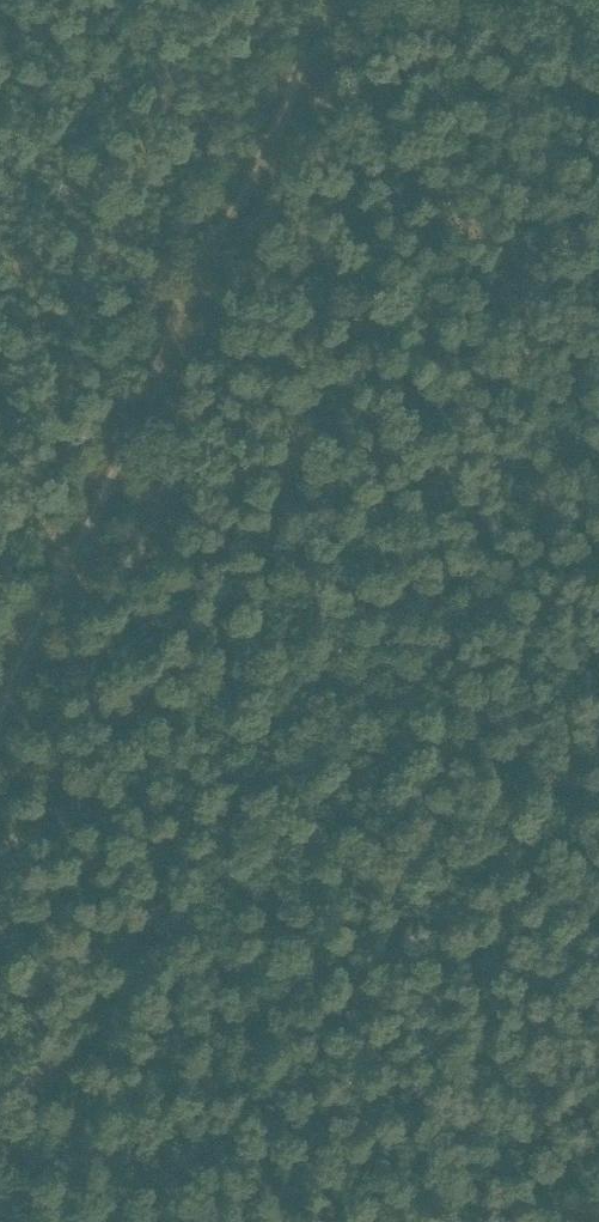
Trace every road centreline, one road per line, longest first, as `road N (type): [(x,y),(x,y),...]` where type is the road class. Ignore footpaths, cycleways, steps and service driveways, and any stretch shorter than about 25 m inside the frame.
road 1 (unclassified): [(598,39),(478,0)]

